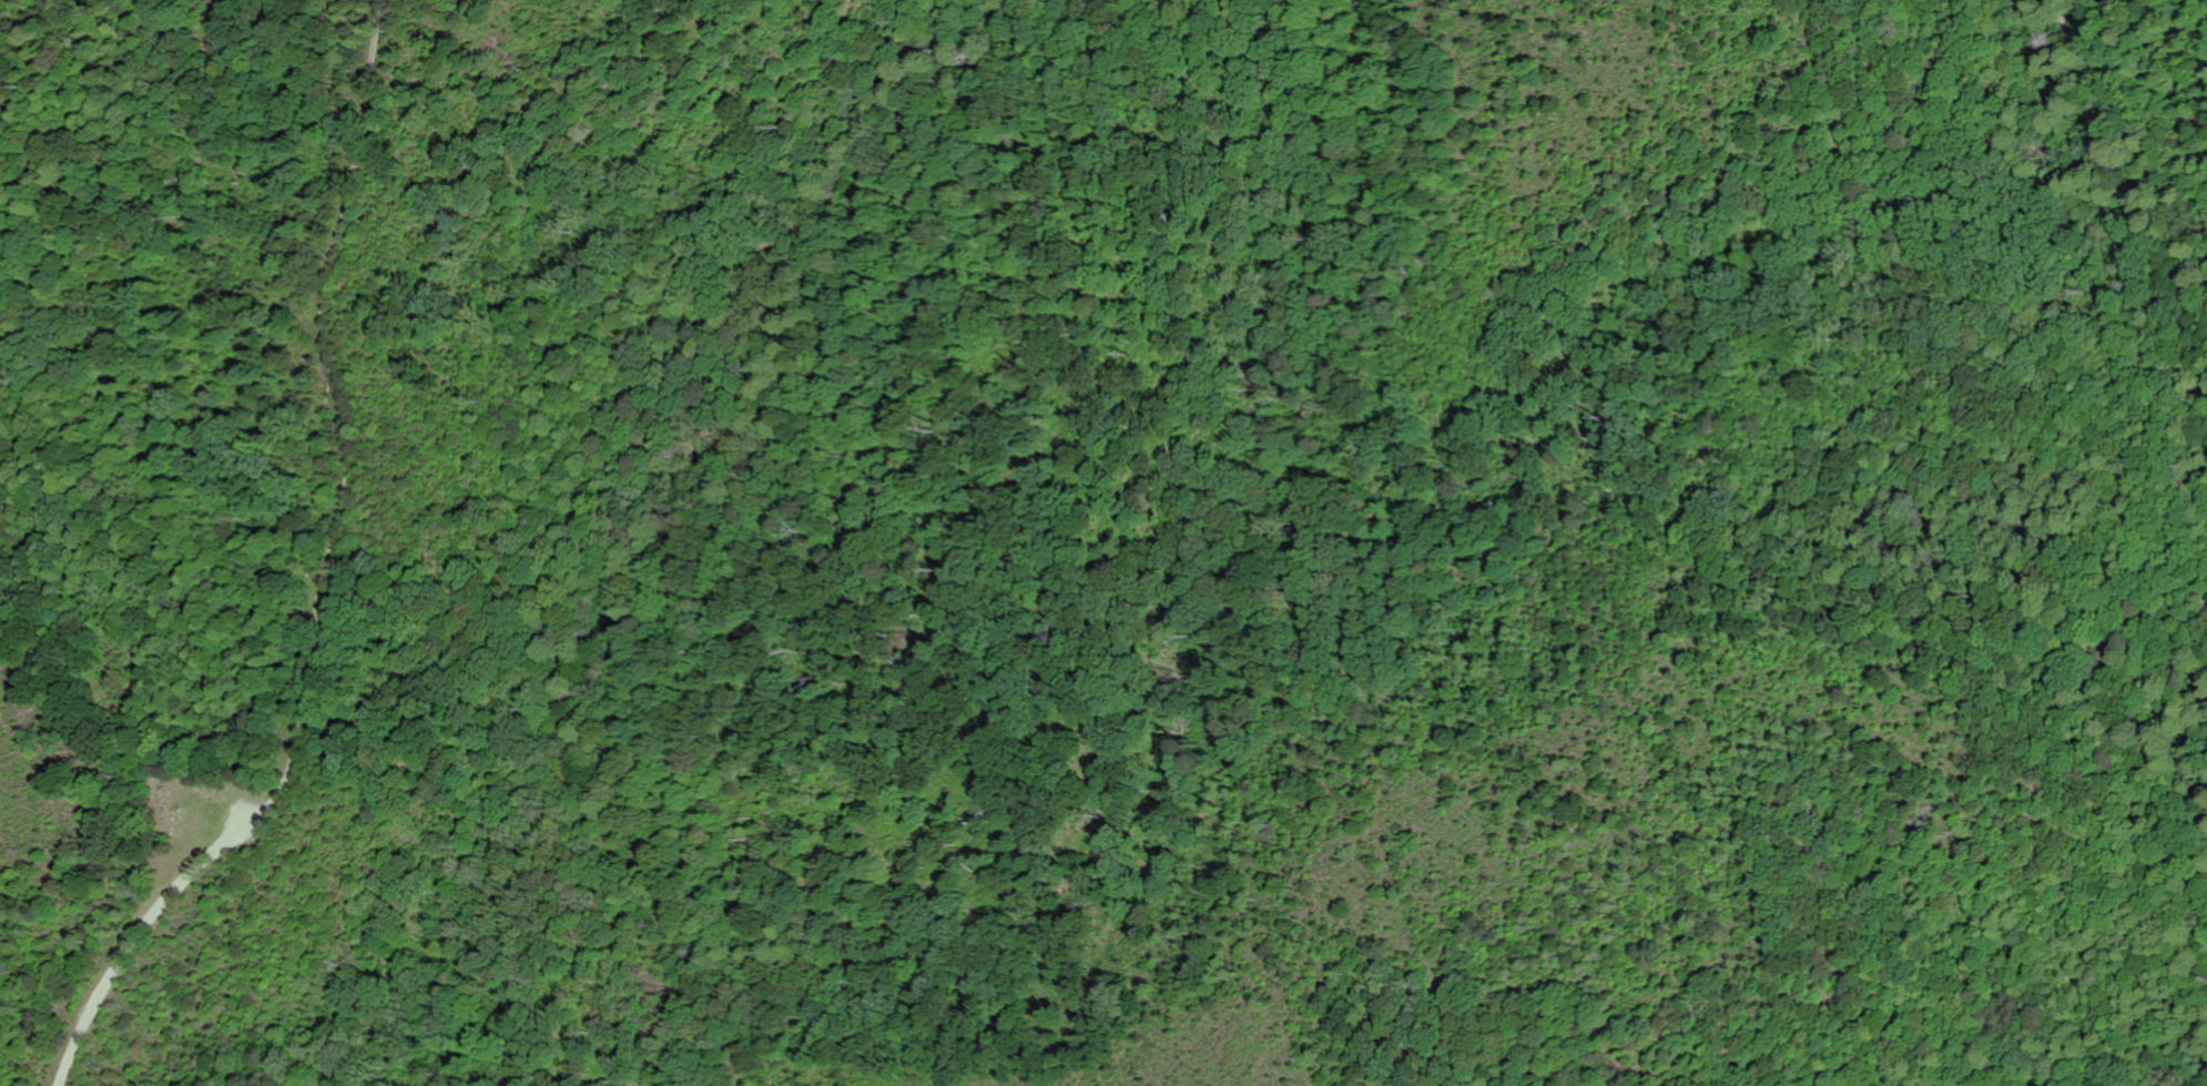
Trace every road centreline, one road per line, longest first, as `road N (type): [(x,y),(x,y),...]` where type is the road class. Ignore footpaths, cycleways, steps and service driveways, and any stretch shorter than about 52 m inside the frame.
road 1 (residential): [(61,1085),(142,938),(193,877),(268,812),(293,777),(349,455),(327,319),(384,0)]

